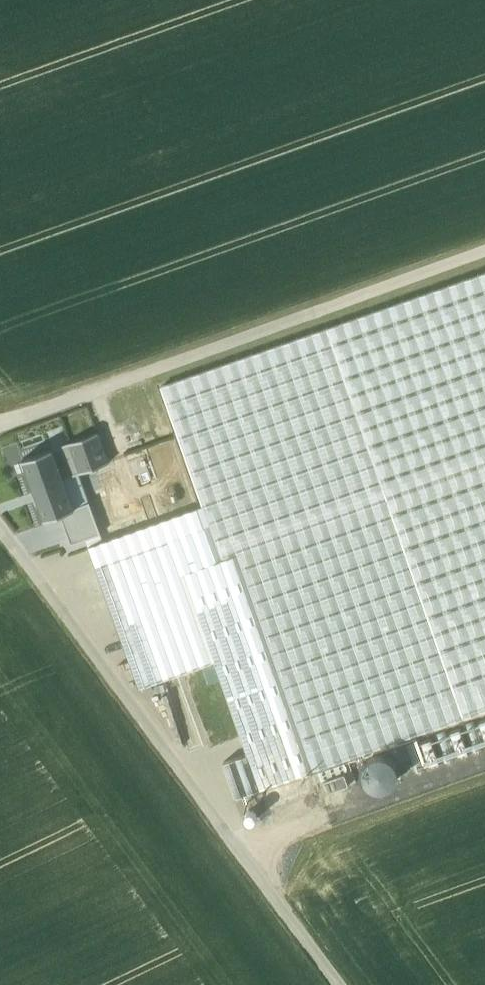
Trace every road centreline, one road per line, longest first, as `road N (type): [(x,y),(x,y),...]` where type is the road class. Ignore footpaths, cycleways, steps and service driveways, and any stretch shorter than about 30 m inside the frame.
road 1 (track): [(0,529),(338,984)]
road 2 (track): [(0,423),(484,251)]

